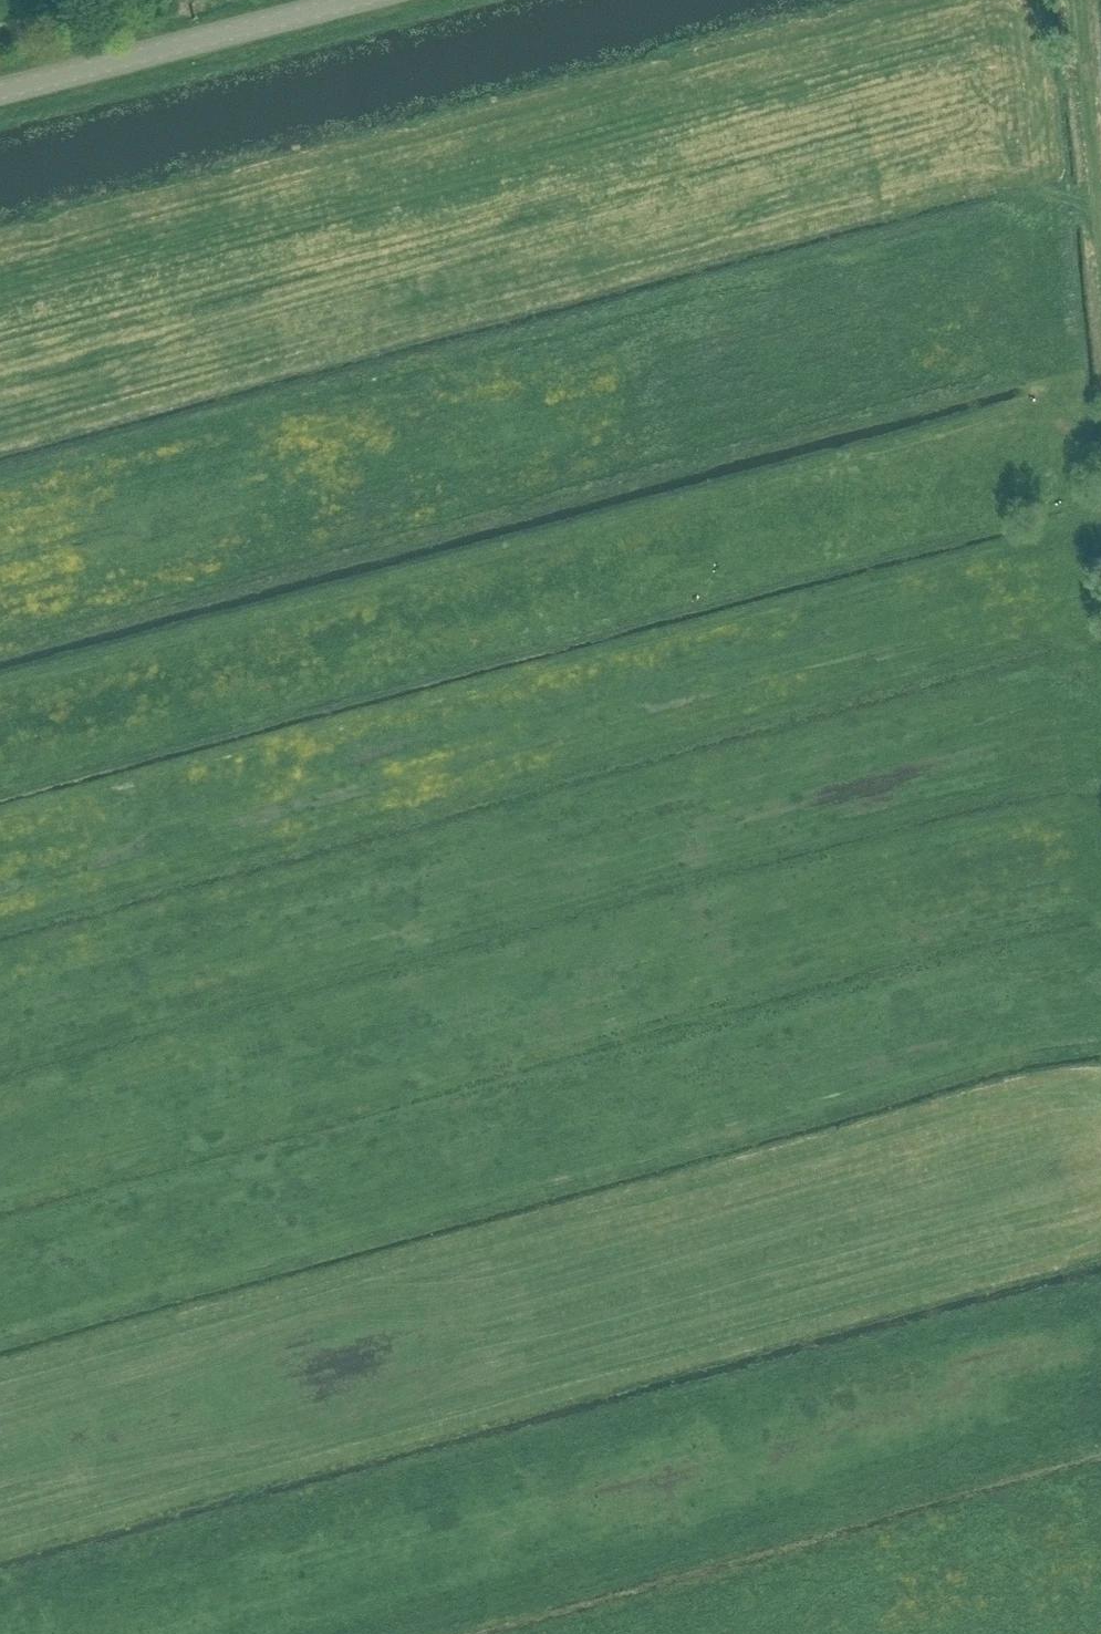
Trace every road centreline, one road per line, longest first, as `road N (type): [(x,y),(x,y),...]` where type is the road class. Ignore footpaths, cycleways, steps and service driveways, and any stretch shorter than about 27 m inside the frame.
road 1 (tertiary): [(0,94),(377,0)]

